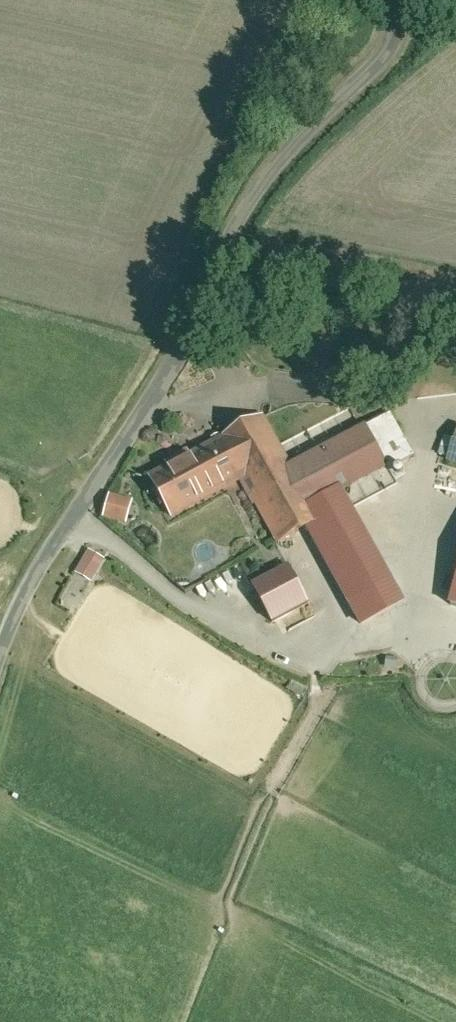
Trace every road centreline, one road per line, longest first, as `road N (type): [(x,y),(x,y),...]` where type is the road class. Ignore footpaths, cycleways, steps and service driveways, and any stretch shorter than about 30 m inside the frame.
road 1 (residential): [(0,662),(46,560),(185,345),(256,195),(395,35),(390,0)]

